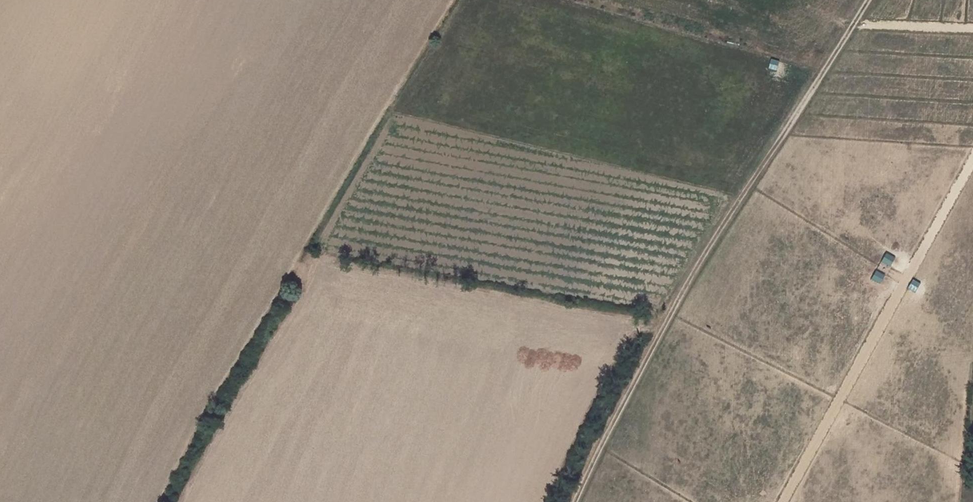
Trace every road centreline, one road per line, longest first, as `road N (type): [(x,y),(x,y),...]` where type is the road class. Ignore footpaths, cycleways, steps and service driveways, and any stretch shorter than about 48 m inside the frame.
road 1 (track): [(575,501),(675,299),(869,0)]

